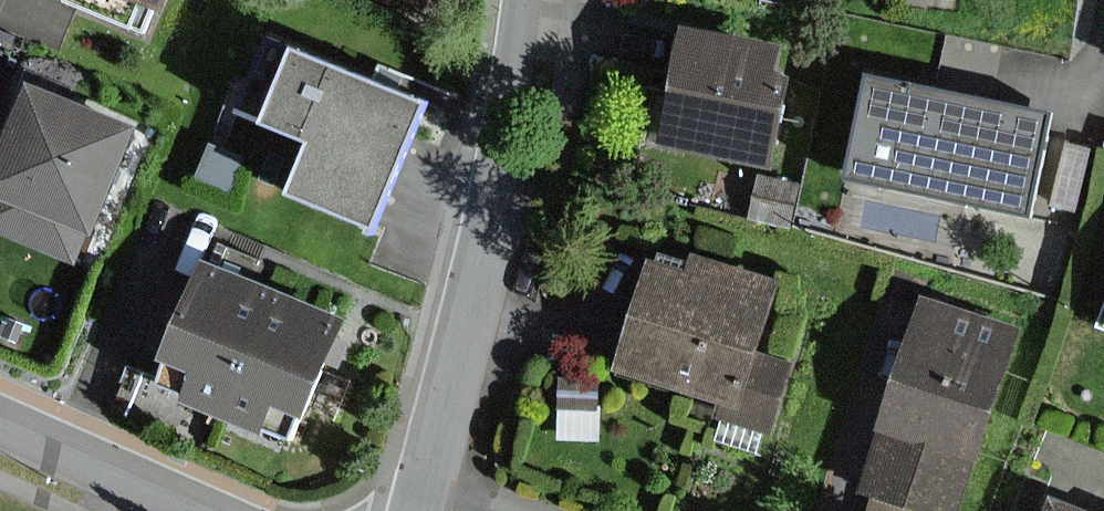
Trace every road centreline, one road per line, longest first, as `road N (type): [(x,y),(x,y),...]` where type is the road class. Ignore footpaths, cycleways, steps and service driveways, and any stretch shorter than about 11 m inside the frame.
road 1 (residential): [(426,510),(503,168),(520,0)]
road 2 (residential): [(0,432),(195,510)]

